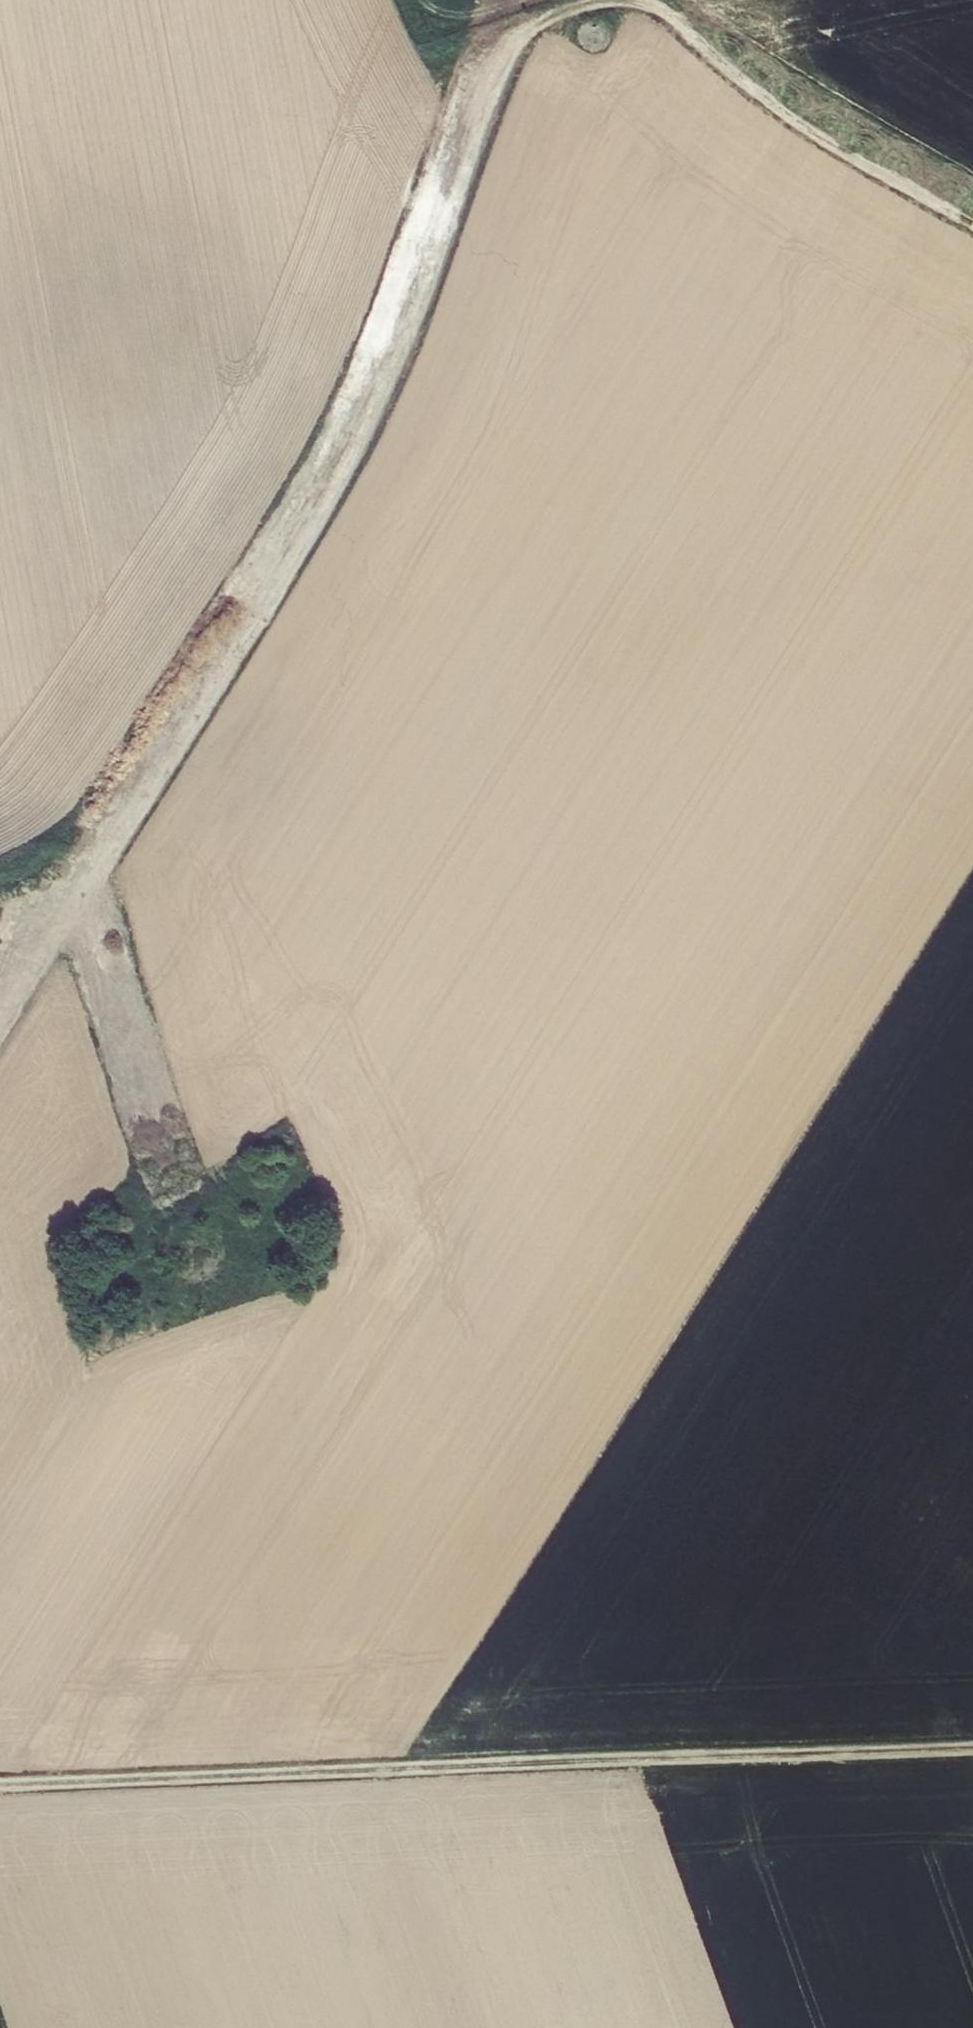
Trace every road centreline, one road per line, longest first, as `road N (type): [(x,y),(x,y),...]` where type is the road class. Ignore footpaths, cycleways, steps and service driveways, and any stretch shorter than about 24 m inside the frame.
road 1 (track): [(972,225),(753,93),(669,17),(637,4),(586,4),(507,42),(449,216),(362,402),(0,991)]
road 2 (track): [(0,1782),(972,1751)]

